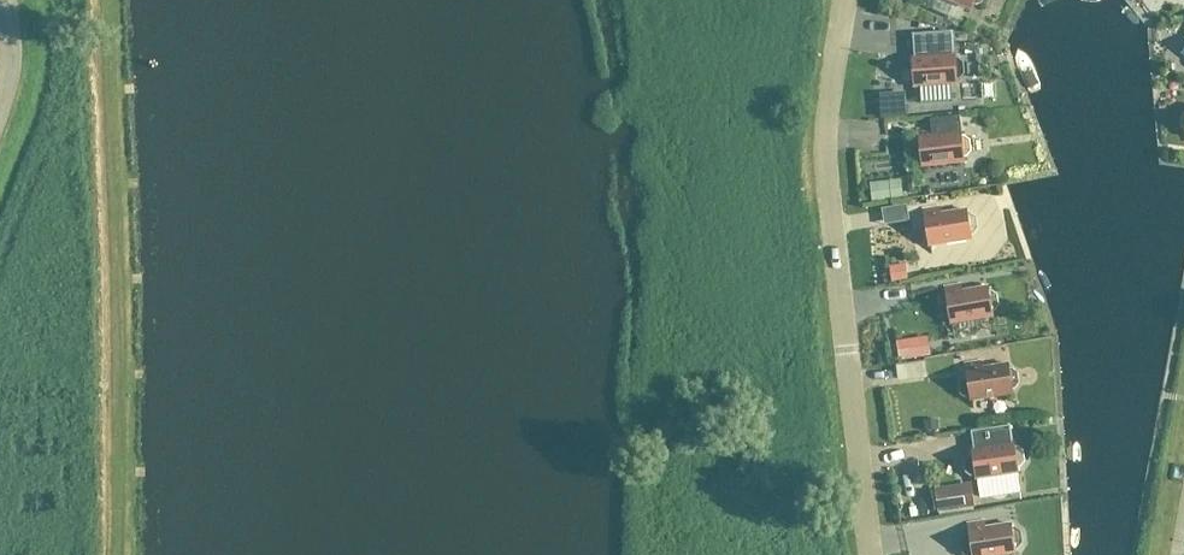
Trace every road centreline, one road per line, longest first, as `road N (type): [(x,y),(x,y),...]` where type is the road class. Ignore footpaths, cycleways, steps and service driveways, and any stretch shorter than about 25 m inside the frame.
road 1 (residential): [(870,554),(824,134),(843,0)]

